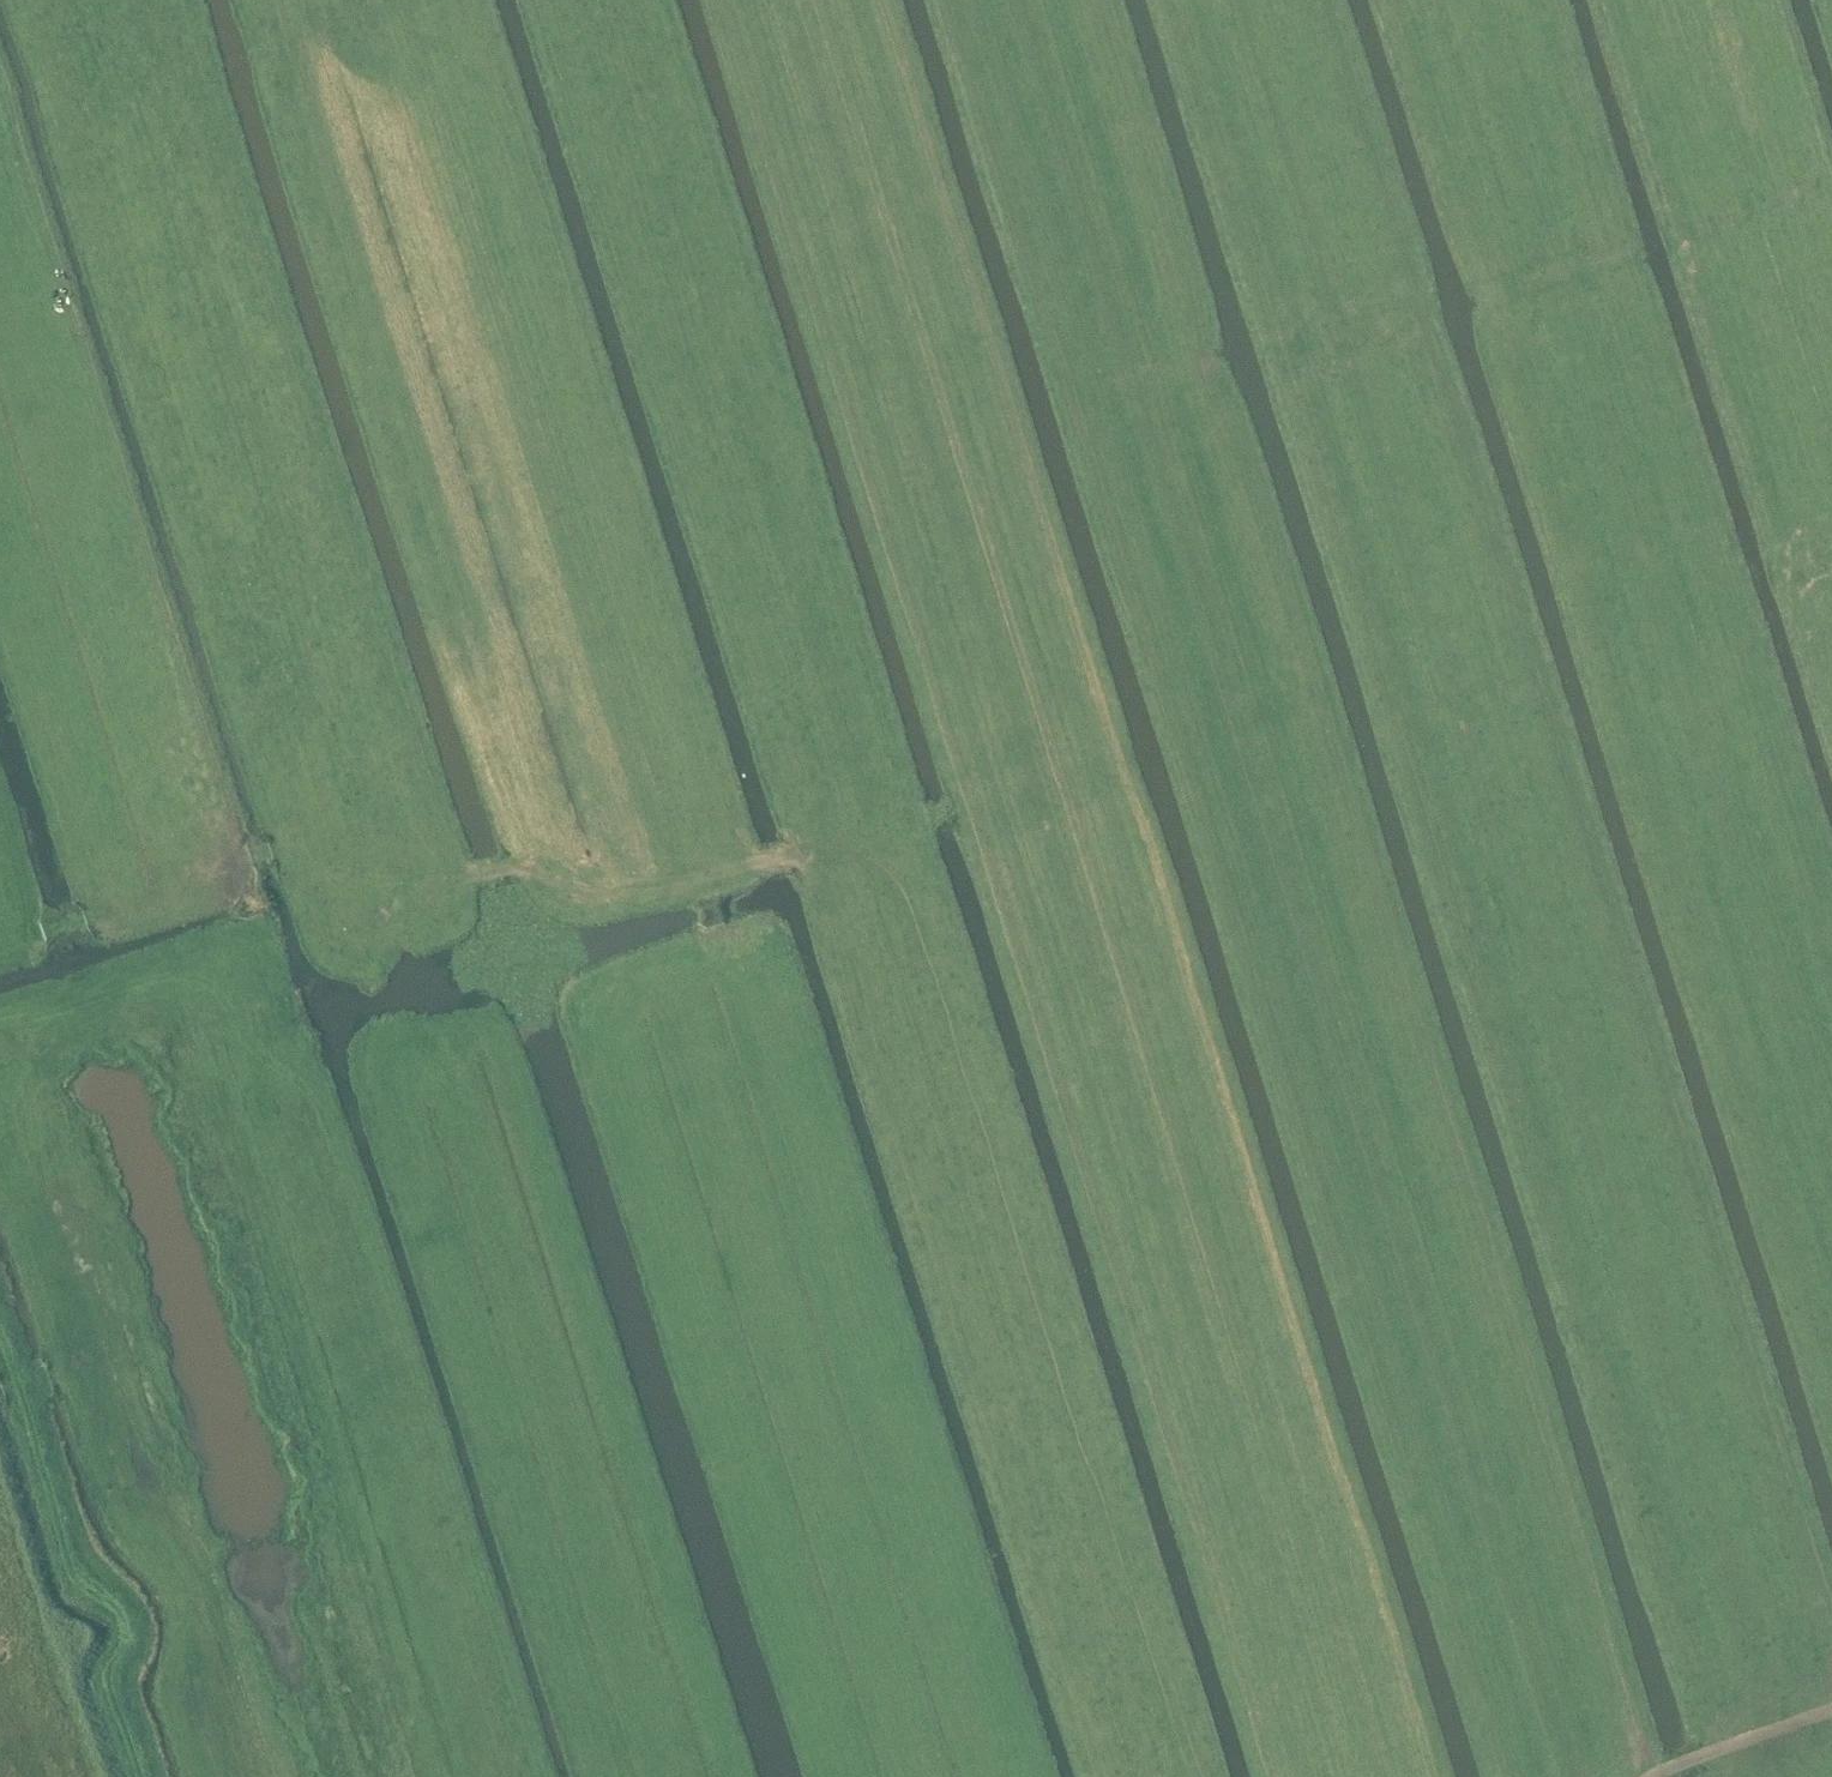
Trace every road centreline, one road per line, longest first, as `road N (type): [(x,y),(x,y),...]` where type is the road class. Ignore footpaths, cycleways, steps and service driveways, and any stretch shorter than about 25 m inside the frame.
road 1 (track): [(1831,1710),(1654,1776)]

